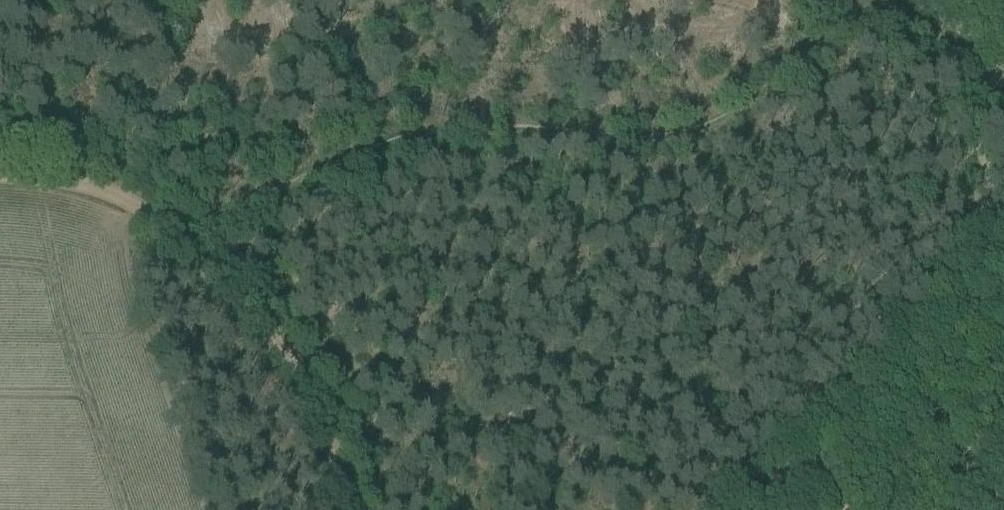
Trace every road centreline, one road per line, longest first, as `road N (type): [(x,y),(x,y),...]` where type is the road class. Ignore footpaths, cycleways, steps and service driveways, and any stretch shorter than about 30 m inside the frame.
road 1 (track): [(176,249),(256,199),(369,156),(473,142),(670,142),(729,125),(803,69),(871,0)]
road 2 (track): [(1003,288),(733,509)]
road 3 (track): [(176,249),(326,420),(358,509)]
road 4 (track): [(0,181),(86,191),(124,205),(176,249)]
road 5 (track): [(1003,112),(871,0)]

